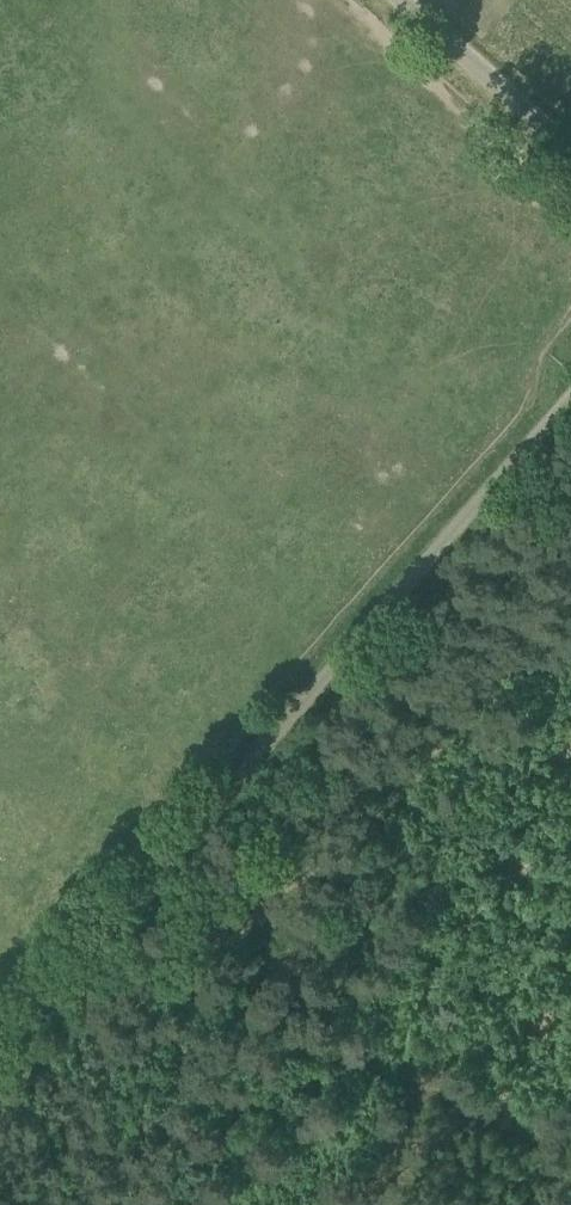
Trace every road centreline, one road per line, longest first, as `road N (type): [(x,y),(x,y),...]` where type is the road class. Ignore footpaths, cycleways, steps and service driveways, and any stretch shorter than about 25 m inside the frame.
road 1 (track): [(570,392),(0,1042)]
road 2 (unclassified): [(570,150),(403,0)]

